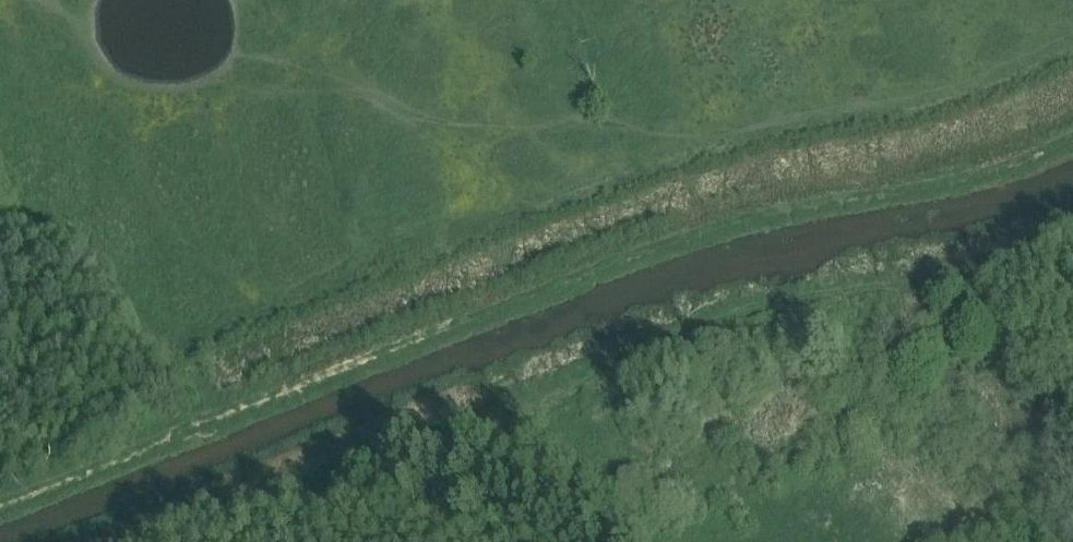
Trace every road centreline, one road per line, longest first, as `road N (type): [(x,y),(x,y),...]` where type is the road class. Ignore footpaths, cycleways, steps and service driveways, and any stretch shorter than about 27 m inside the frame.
road 1 (track): [(0,509),(600,273),(755,223),(906,193),(1072,134)]
road 2 (track): [(374,461),(779,305),(988,272),(1072,237)]
road 3 (track): [(176,541),(374,461)]
road 4 (track): [(374,461),(399,483),(530,541)]

